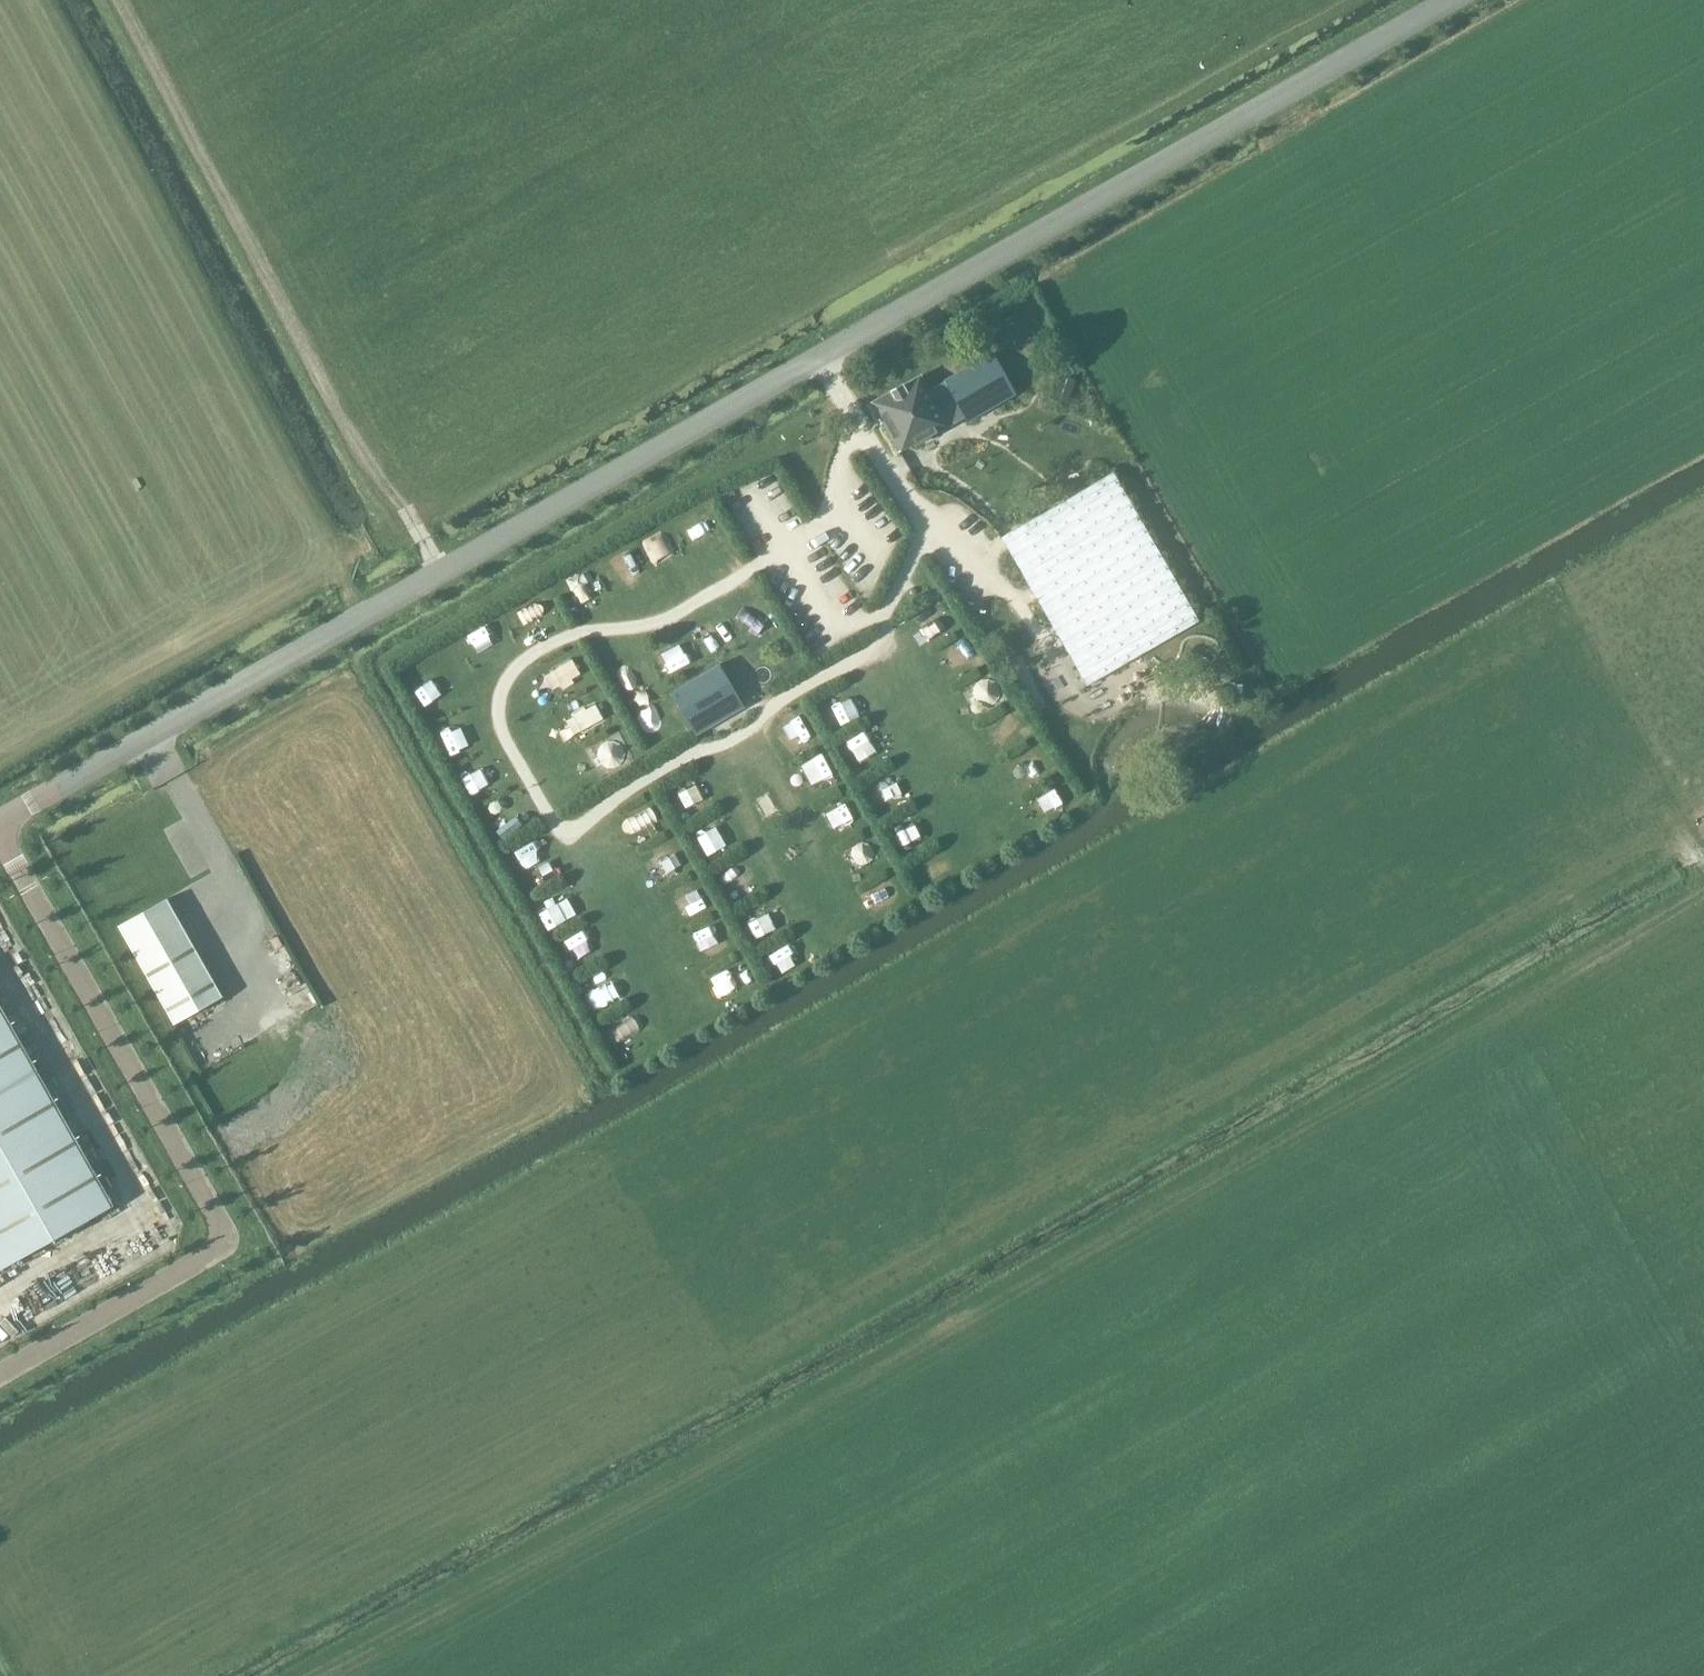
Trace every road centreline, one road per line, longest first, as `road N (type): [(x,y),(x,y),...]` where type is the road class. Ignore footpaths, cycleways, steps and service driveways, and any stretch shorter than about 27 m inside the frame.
road 1 (tertiary): [(0,822),(1456,0)]
road 2 (unclassified): [(0,826),(224,1235),(220,1246),(0,1375)]

